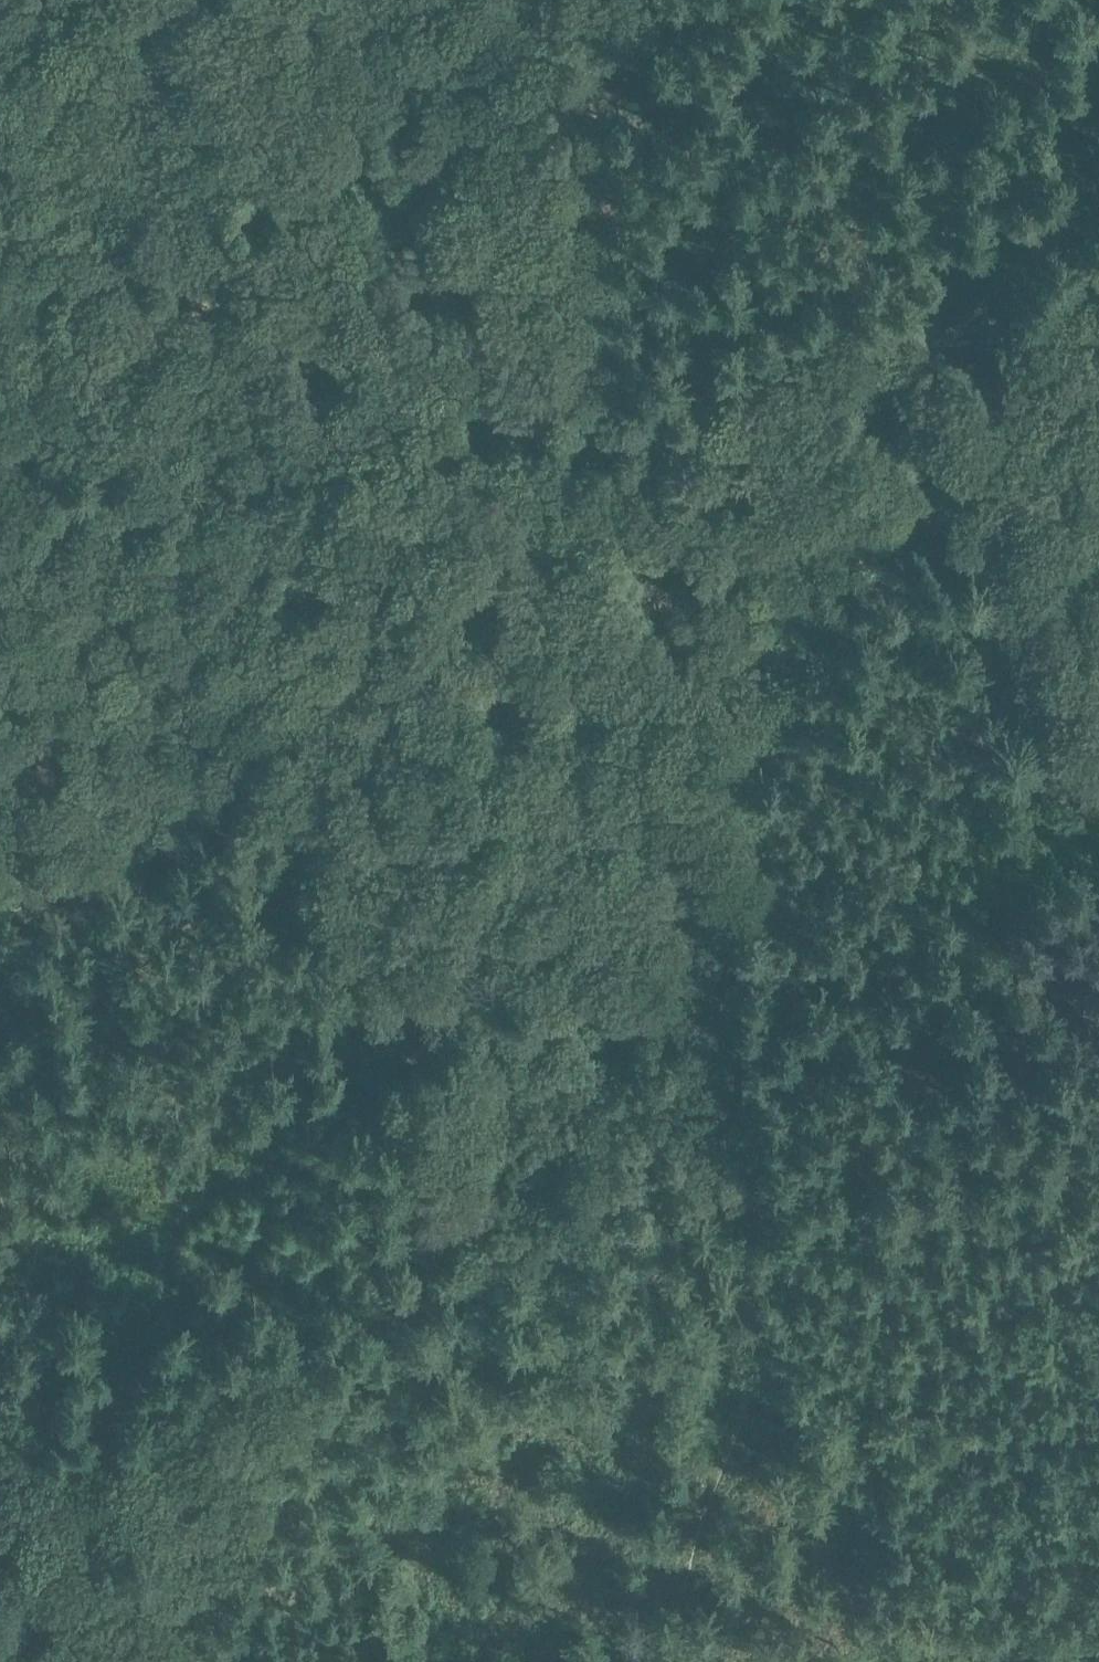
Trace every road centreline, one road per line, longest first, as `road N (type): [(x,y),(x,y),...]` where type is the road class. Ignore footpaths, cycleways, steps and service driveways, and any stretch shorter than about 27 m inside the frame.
road 1 (track): [(405,1114),(325,791),(311,765),(303,801),(411,1262),(429,1281),(436,1250)]
road 2 (track): [(0,895),(560,654),(663,554)]
road 3 (track): [(663,554),(778,428),(949,335)]
road 4 (track): [(949,335),(1098,189)]
road 5 (track): [(31,1477),(69,1661)]
road 6 (track): [(436,1250),(405,1114)]
road 7 (track): [(31,1477),(0,1350)]
road 8 (track): [(0,103),(41,53),(65,0)]

